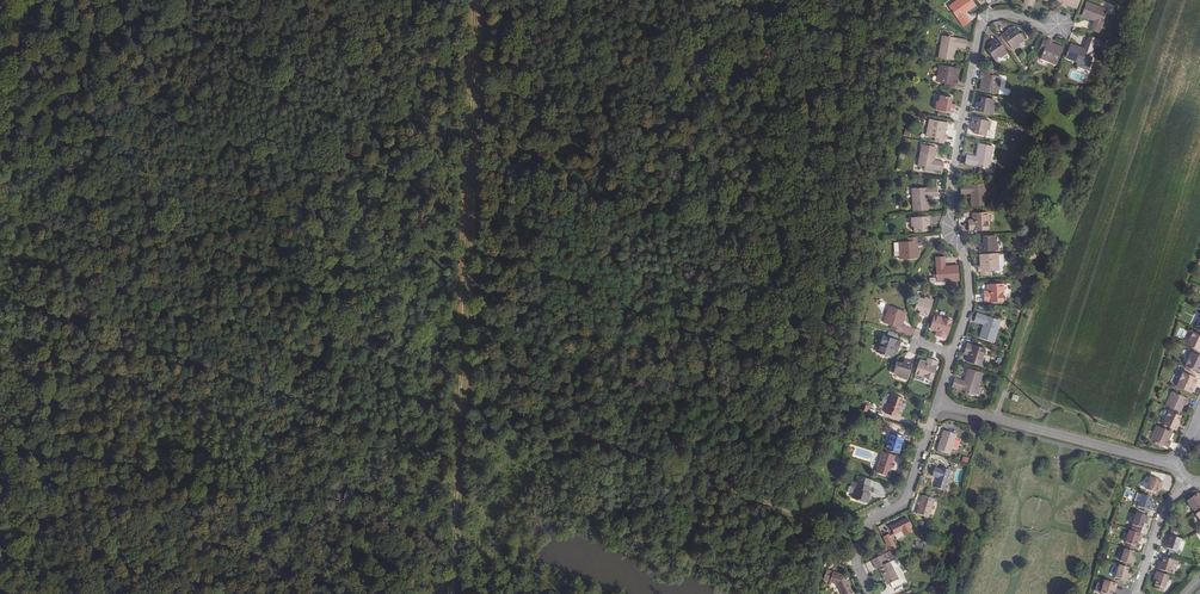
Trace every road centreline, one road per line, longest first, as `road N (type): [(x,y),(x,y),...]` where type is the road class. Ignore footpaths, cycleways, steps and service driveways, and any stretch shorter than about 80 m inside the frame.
road 1 (track): [(453,593),(479,0)]
road 2 (residential): [(1059,25),(998,20),(978,39),(951,175),(956,236),(971,284),(954,361)]
road 3 (residential): [(939,402),(1177,464)]
road 4 (residential): [(939,402),(907,500),(864,532),(857,558),(873,593)]
road 5 (residential): [(1139,593),(1164,513),(1188,479)]

